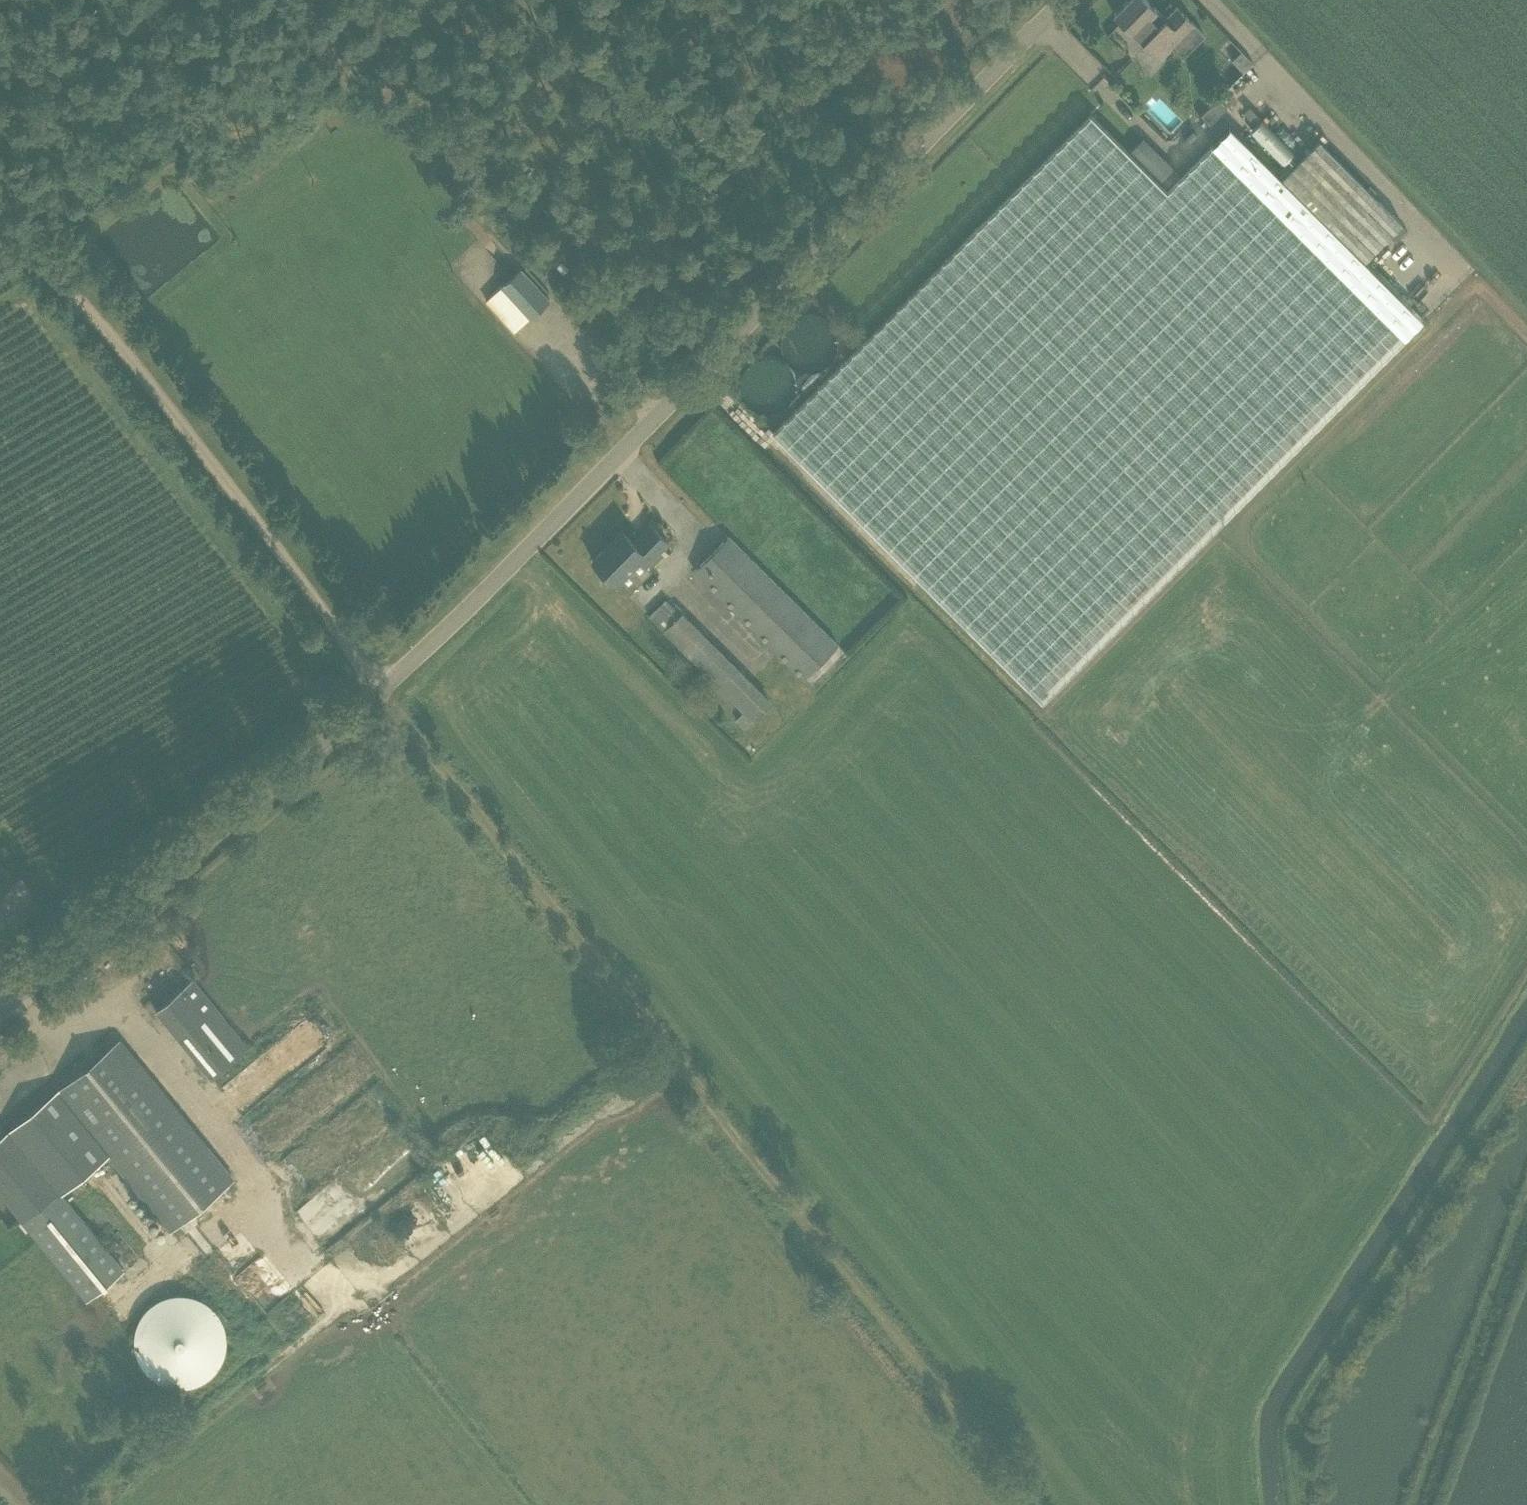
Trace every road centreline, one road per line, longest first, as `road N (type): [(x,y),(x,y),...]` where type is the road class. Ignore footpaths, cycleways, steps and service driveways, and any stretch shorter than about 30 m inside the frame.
road 1 (track): [(0,242),(77,298),(488,831),(1033,1504)]
road 2 (unclassified): [(0,1013),(384,692),(1064,0)]
road 3 (track): [(676,1062),(116,1504)]

